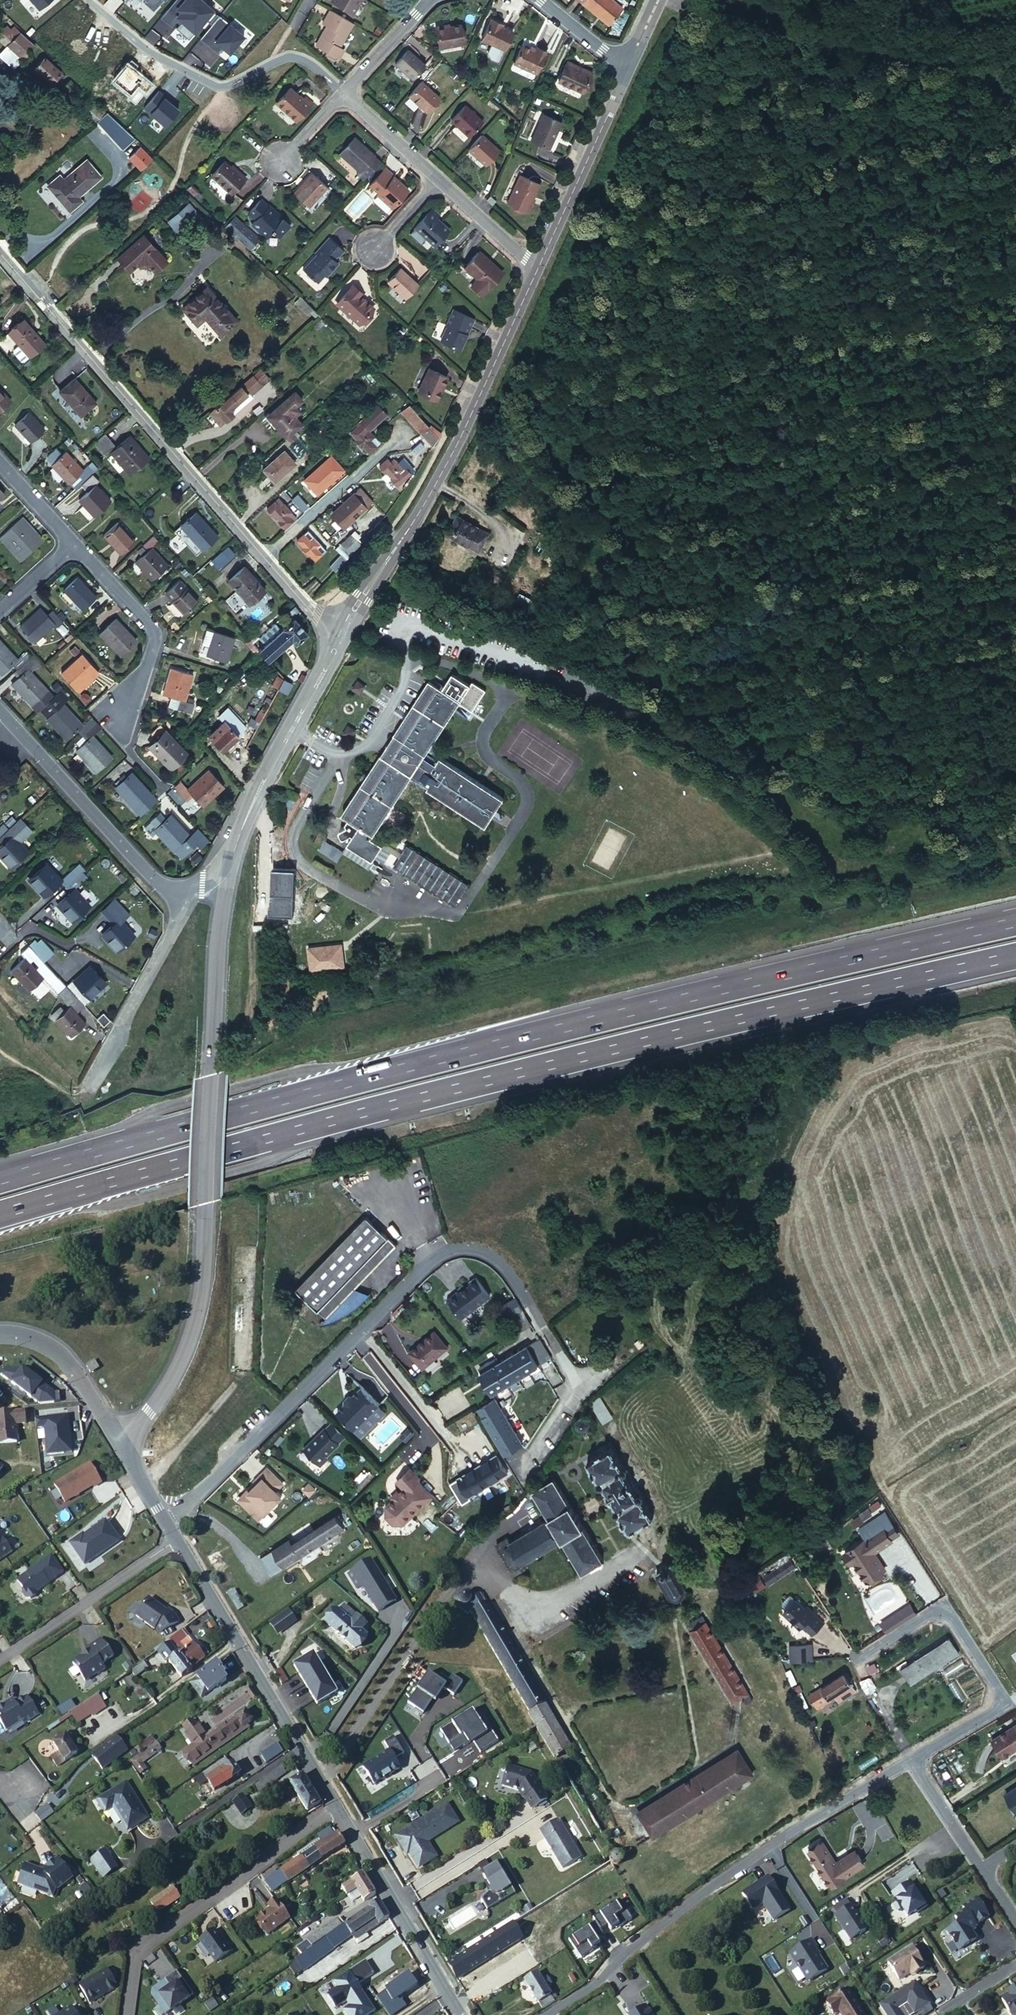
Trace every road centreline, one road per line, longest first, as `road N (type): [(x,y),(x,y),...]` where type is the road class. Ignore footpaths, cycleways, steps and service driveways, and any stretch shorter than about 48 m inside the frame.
road 1 (motorway): [(0,1214),(293,1131),(1015,956)]
road 2 (motorway): [(1015,922),(321,1090),(0,1180)]
road 3 (residential): [(162,1517),(426,1261),(462,1246),(510,1272),(577,1388),(519,1485)]
road 4 (unclassified): [(118,1443),(156,1399),(185,1346),(201,1288),(228,877)]
road 5 (residential): [(334,642),(0,252)]
road 6 (unclassified): [(334,642),(464,419),(535,262)]
road 7 (unclassified): [(808,1818),(711,1882),(551,2011)]
road 8 (residential): [(175,1540),(340,1813)]
road 9 (residential): [(127,2014),(135,1951),(340,1813)]
road 10 (residential): [(875,1645),(941,1605),(1003,1702),(909,1760)]
road 11 (residential): [(88,0),(149,52),(221,88),(293,57),(343,92)]
road 12 (unclassified): [(228,877),(232,841),(253,791),(334,642)]
road 13 (residential): [(0,712),(156,882),(181,892)]
road 14 (residential): [(340,1813),(459,2014)]
road 15 (residential): [(88,1090),(177,925),(181,892)]
road 16 (residential): [(117,723),(148,664),(153,630),(73,544)]
road 17 (unclassified): [(535,262),(628,65)]
road 18 (residential): [(175,1540),(0,1656)]
road 19 (residential): [(0,1331),(25,1332),(69,1356),(118,1443)]
road 20 (residential): [(436,173),(535,262)]
road 21 (residential): [(909,1760),(978,1867)]
road 22 (residential): [(343,92),(436,173)]
road 23 (residential): [(343,92),(421,0)]

